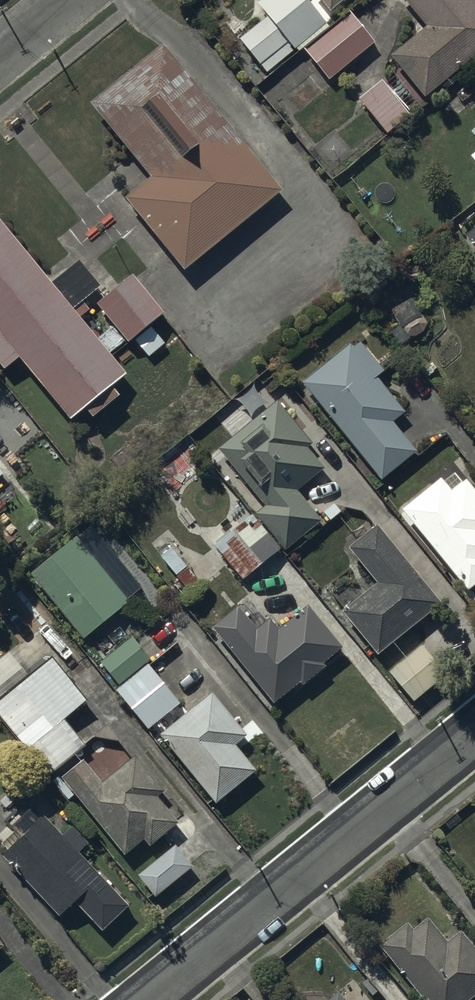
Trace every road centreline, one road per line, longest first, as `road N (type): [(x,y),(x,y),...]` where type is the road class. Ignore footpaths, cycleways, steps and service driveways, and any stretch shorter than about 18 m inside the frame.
road 1 (residential): [(474,736),(149,999)]

